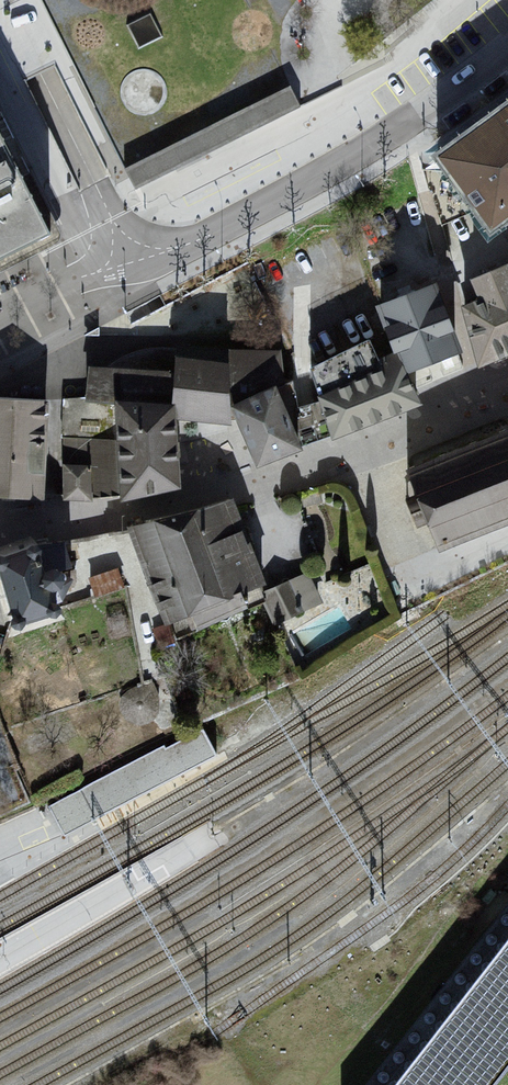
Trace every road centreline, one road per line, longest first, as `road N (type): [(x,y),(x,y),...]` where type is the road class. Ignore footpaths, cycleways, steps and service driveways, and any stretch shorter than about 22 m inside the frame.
road 1 (residential): [(0,538),(259,483),(507,387)]
road 2 (residential): [(132,262),(202,238),(341,162),(428,107),(507,42)]
road 3 (residential): [(0,64),(8,99),(69,215),(86,237),(132,262)]
road 4 (residential): [(39,76),(132,262)]

